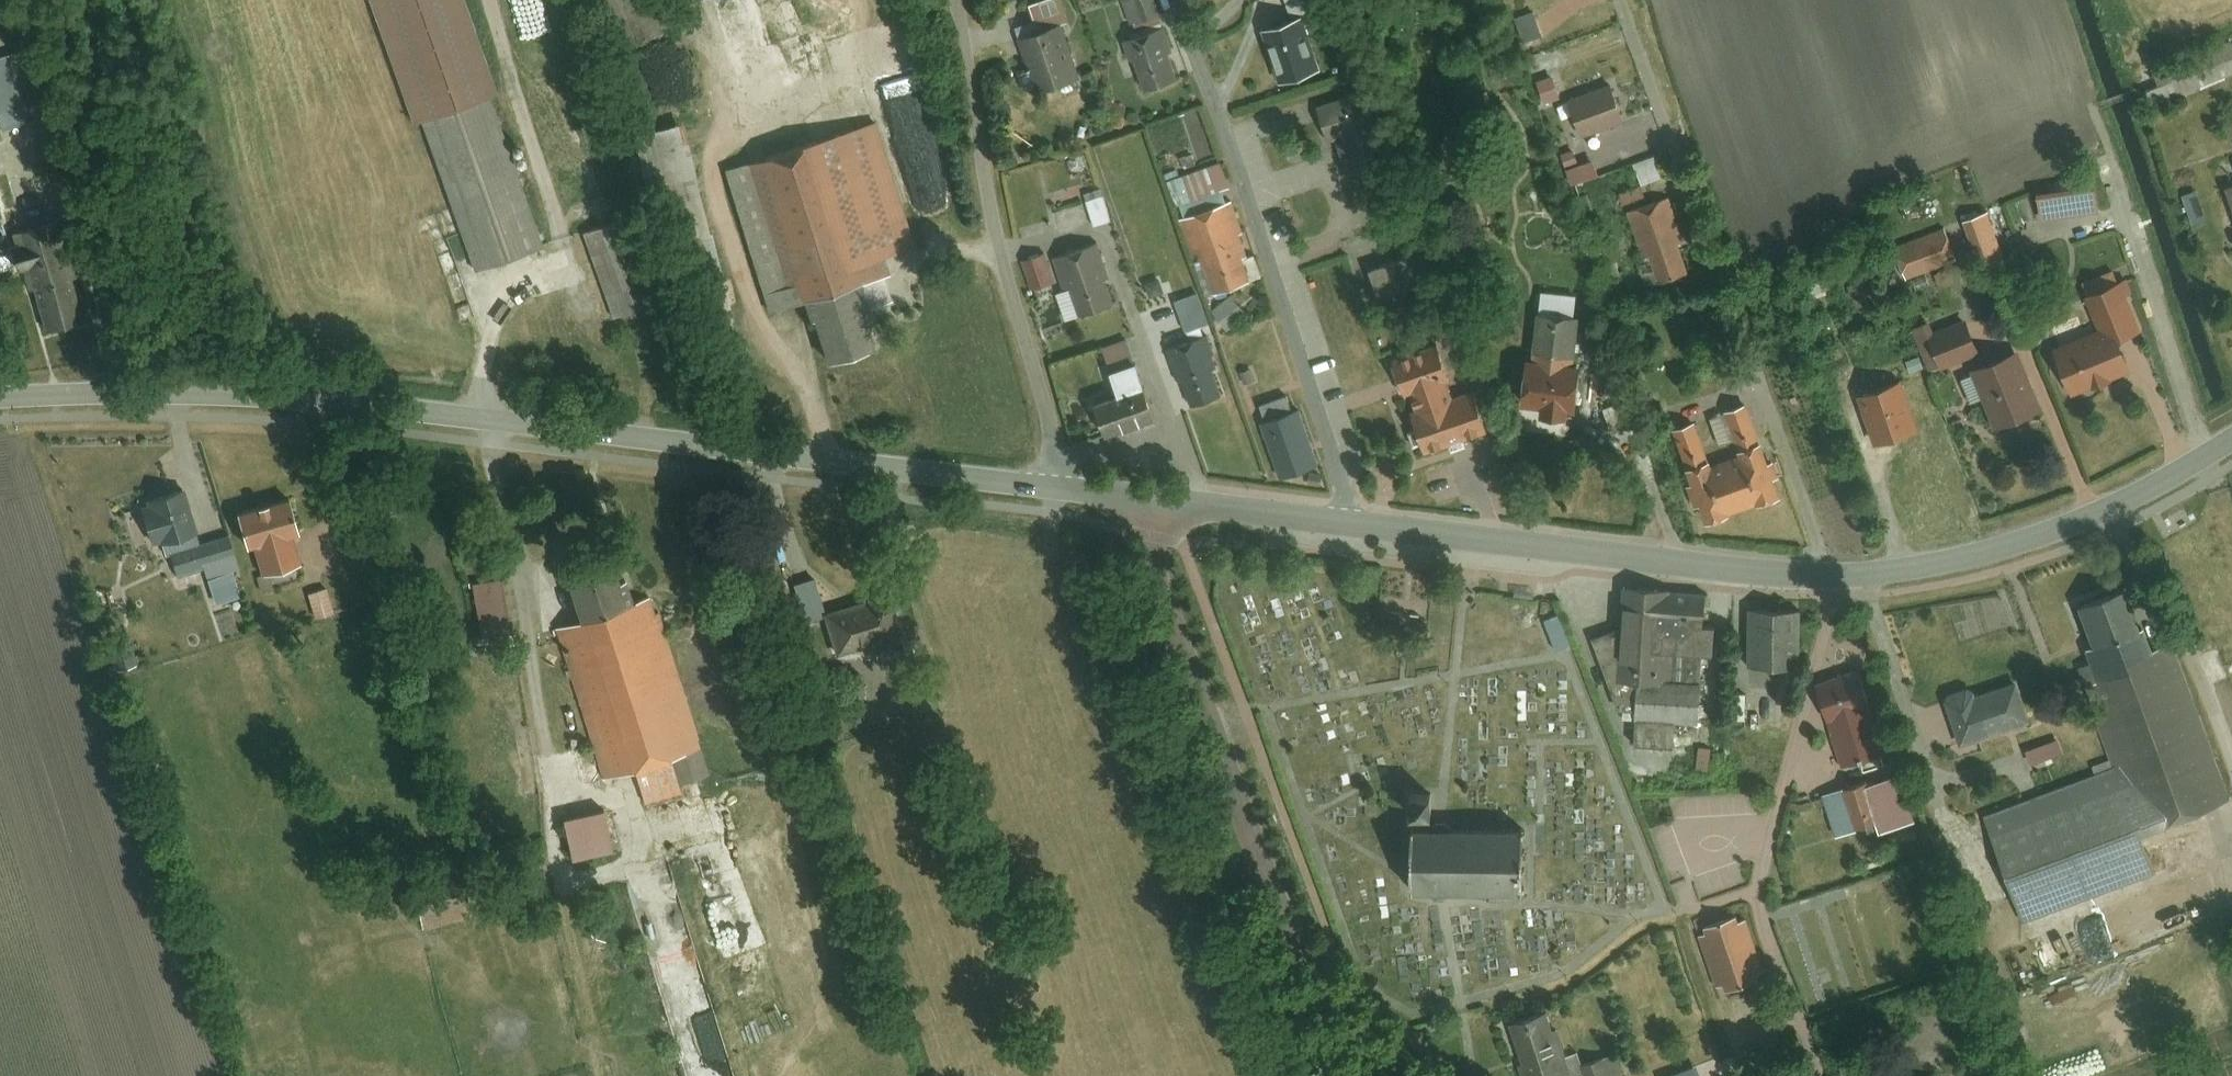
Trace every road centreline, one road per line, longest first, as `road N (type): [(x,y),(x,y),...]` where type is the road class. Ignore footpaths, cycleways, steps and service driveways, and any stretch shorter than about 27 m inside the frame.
road 1 (secondary): [(0,402),(118,392),(257,397),(481,428),(1071,488)]
road 2 (tertiary): [(1430,1075),(1378,1039),(1299,903),(1118,493)]
road 3 (residential): [(1361,523),(1188,0)]
road 4 (residential): [(1817,1075),(1763,893),(1837,576)]
road 5 (unclassified): [(1071,488),(998,239),(963,0)]
road 6 (secondary): [(1361,523),(1837,576)]
road 7 (secondary): [(1837,576),(1937,563),(2036,536),(2132,497),(2231,440)]
road 8 (secondary): [(1118,493),(1361,523)]

